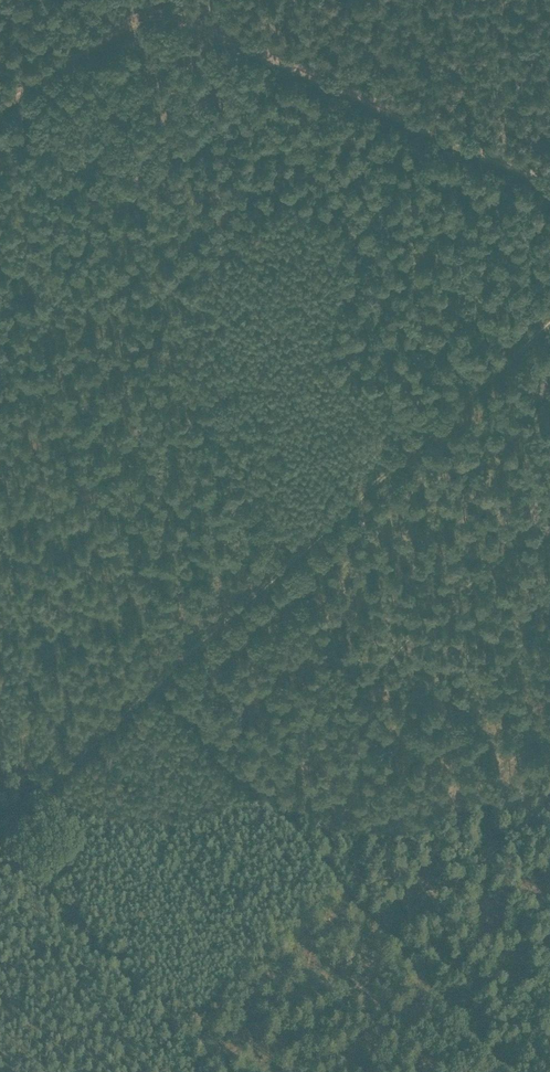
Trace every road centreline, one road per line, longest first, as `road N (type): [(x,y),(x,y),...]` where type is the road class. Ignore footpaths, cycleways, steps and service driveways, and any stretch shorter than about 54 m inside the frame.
road 1 (track): [(549,329),(0,826)]
road 2 (track): [(0,421),(369,136),(389,109)]
road 3 (track): [(549,182),(163,9)]
road 4 (track): [(154,687),(395,951)]
road 5 (track): [(163,9),(0,102)]

